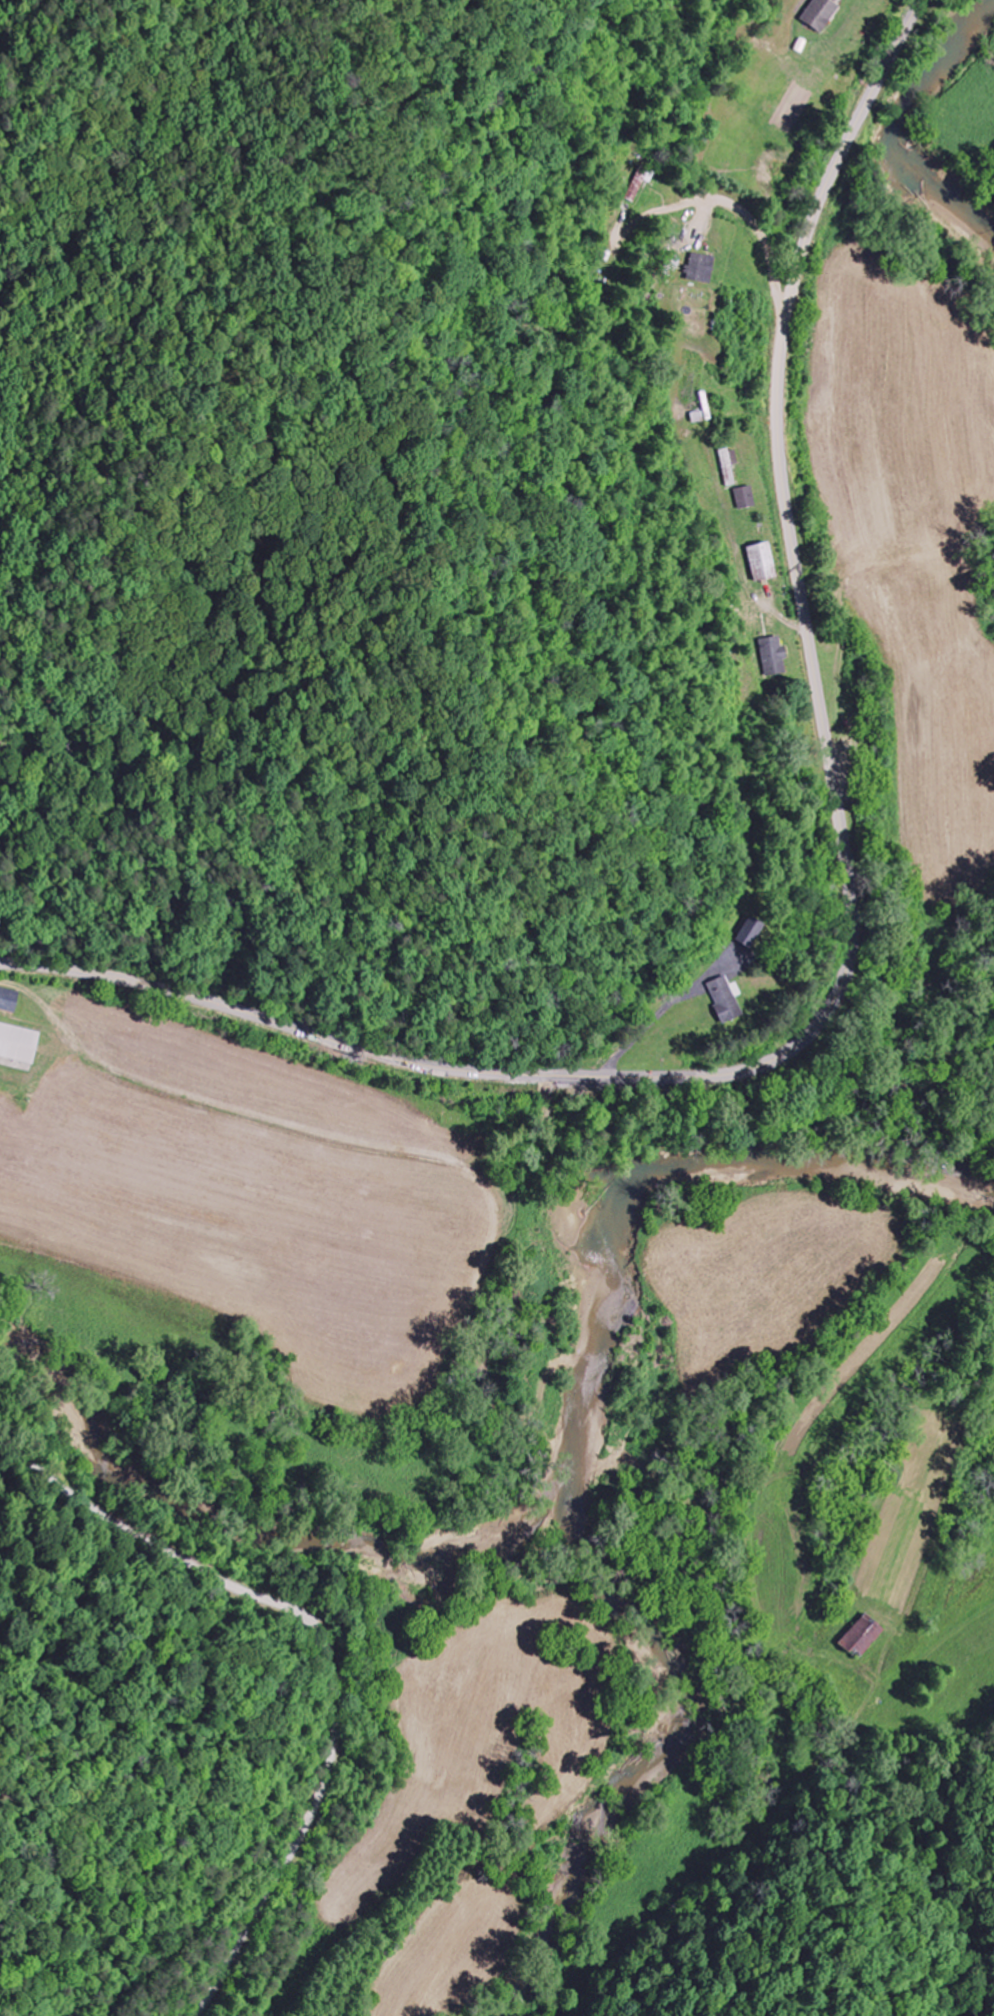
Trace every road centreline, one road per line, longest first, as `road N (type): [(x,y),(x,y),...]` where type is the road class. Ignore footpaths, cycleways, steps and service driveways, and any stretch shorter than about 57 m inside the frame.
road 1 (tertiary): [(923,0),(815,216),(780,375),(785,491),(853,904),(849,960),(817,1023),(770,1060),(714,1074),(498,1075),(149,986),(0,964)]
road 2 (residential): [(196,2015),(320,1800),(333,1735),(327,1646),(299,1612),(181,1560),(0,1445)]

